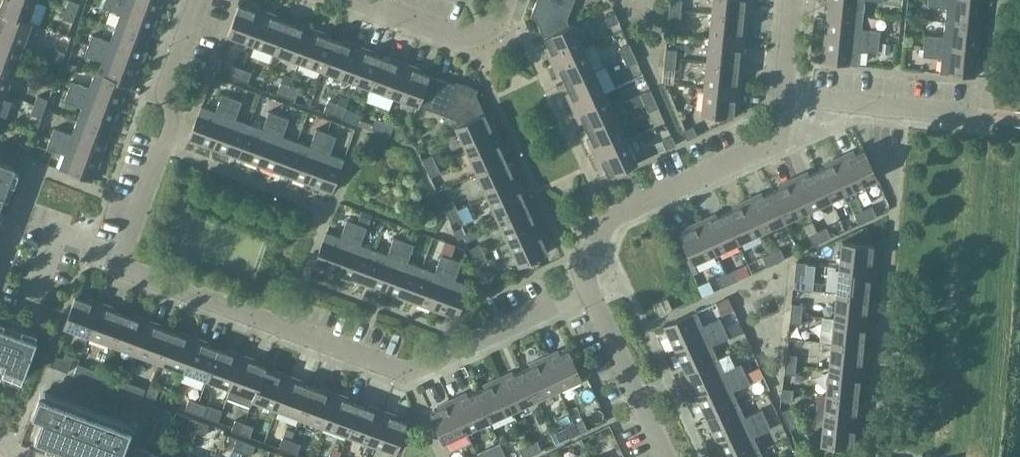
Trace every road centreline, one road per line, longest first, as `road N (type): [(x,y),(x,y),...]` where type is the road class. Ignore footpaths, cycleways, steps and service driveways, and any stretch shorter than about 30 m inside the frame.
road 1 (residential): [(591,295),(413,372),(123,268),(115,260),(170,112),(161,83),(195,0)]
road 2 (residential): [(591,295),(587,258),(604,220),(781,139),(787,94)]
road 3 (residential): [(787,94),(980,116)]
road 4 (residential): [(663,456),(591,295)]
road 5 (residential): [(363,0),(463,39),(497,27),(506,0)]

